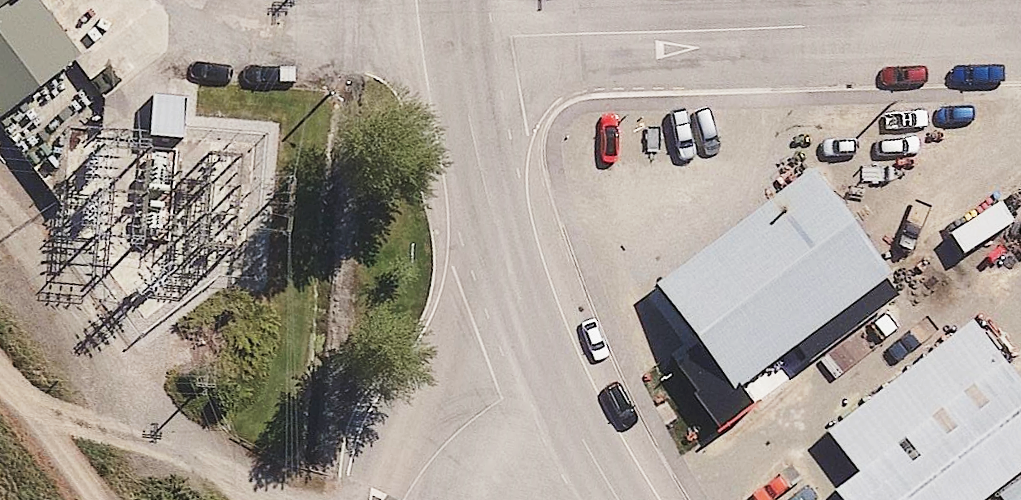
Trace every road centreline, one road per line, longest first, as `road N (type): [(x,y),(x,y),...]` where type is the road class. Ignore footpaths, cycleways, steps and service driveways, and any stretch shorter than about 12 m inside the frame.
road 1 (residential): [(454,41),(1020,23)]
road 2 (primary): [(454,41),(506,259),(546,367)]
road 3 (tertiary): [(546,367),(461,429),(404,499)]
road 4 (primary): [(546,367),(617,499)]

